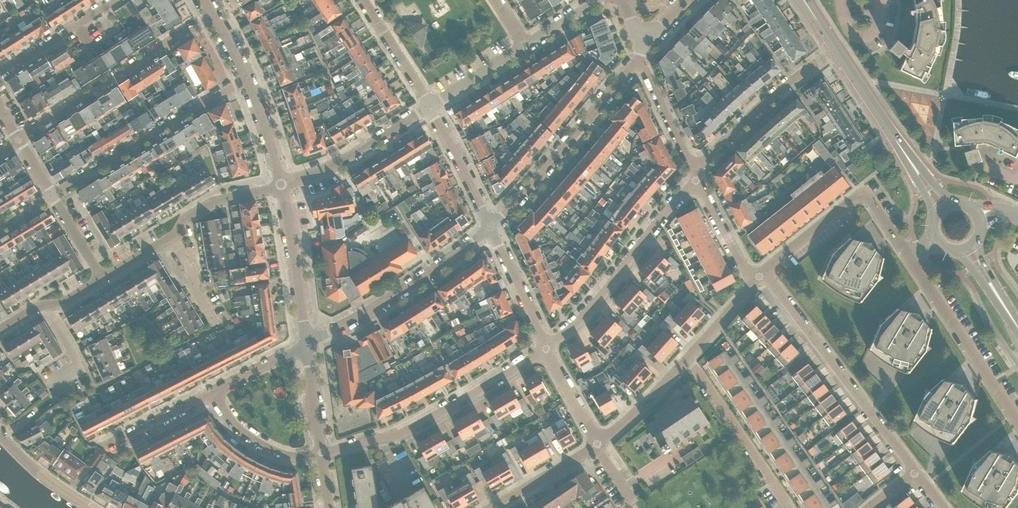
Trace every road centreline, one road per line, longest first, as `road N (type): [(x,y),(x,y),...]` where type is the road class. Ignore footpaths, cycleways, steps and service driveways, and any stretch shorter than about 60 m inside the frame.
road 1 (residential): [(917,471),(762,271)]
road 2 (residential): [(321,452),(400,436),(548,348)]
road 3 (residential): [(16,140),(215,14)]
road 4 (residential): [(53,197),(248,79)]
road 5 (residential): [(548,348),(695,178)]
road 6 (residential): [(489,233),(640,67)]
road 7 (residential): [(309,342),(489,233)]
road 8 (unclassified): [(1017,420),(908,257)]
road 9 (residential): [(692,170),(834,45)]
road 10 (residential): [(790,507),(689,356)]
road 11 (residential): [(282,188),(341,166),(433,107)]
road 12 (unclassified): [(309,342),(282,188)]
road 13 (residential): [(0,75),(119,0)]
road 14 (residential): [(489,233),(433,107)]
road 15 (residential): [(321,452),(292,455),(257,442),(212,393)]
road 16 (unclassified): [(762,271),(867,191)]
road 17 (residential): [(548,348),(489,233)]
road 18 (residential): [(433,107),(362,0)]
road 19 (residential): [(169,239),(214,201),(282,188)]
road 20 (unclassified): [(597,445),(689,356)]
road 21 (residential): [(103,449),(212,393)]
road 22 (unclassified): [(94,507),(0,433)]

